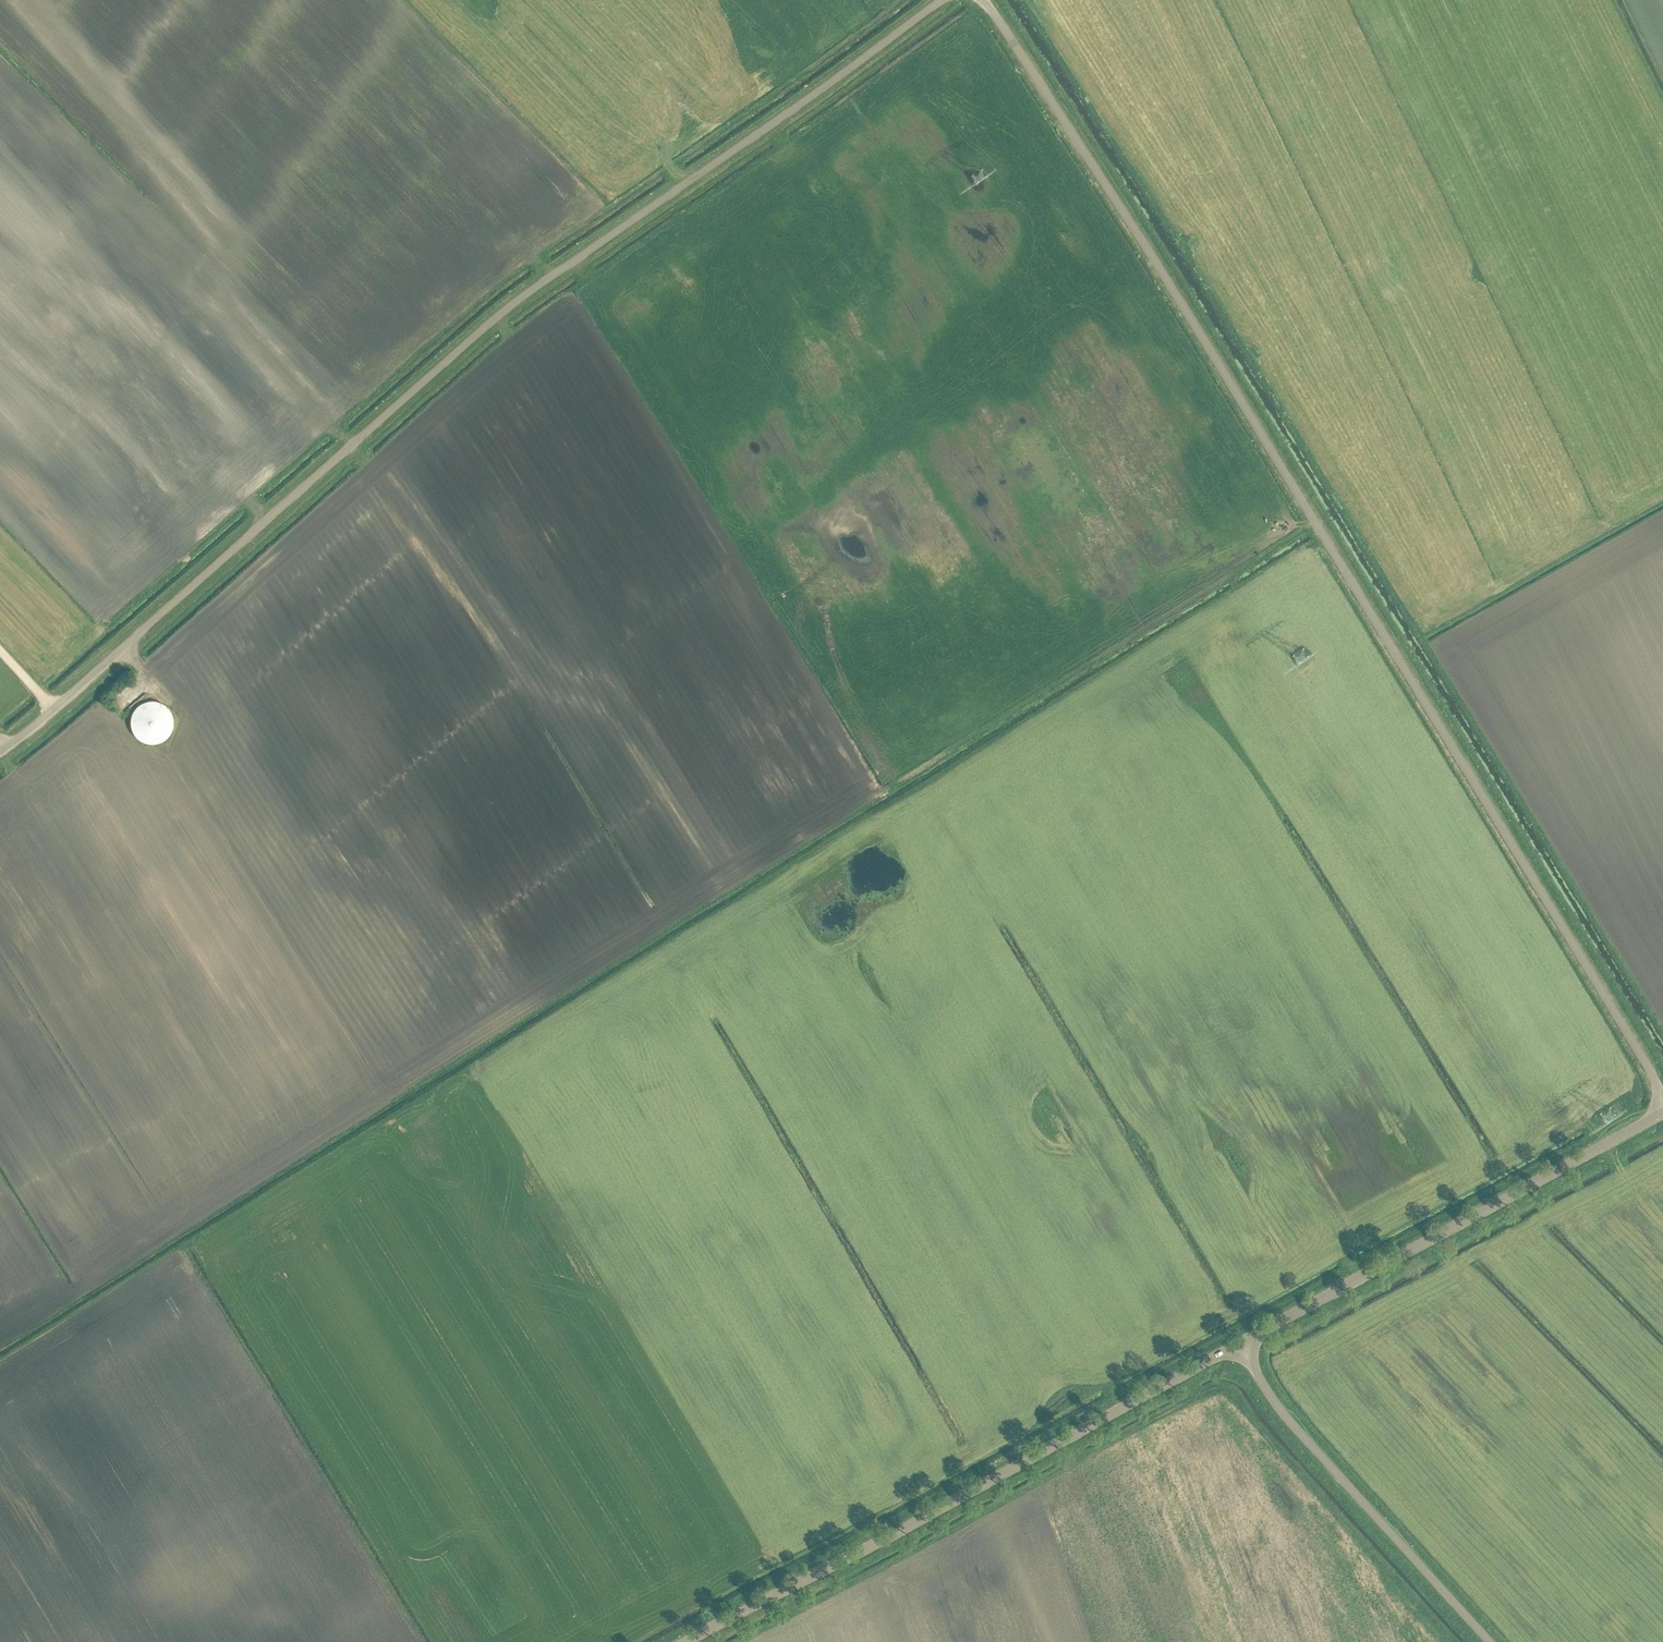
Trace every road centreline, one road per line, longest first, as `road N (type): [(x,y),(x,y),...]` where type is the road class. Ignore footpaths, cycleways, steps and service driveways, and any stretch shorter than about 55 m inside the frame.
road 1 (unclassified): [(1662,1092),(1173,290),(984,0)]
road 2 (unclassified): [(0,750),(493,320),(942,0)]
road 3 (tertiary): [(685,1641),(1243,1342)]
road 4 (tertiary): [(1243,1342),(1662,1113)]
road 5 (unclassified): [(1490,1641),(1283,1413),(1243,1342)]

